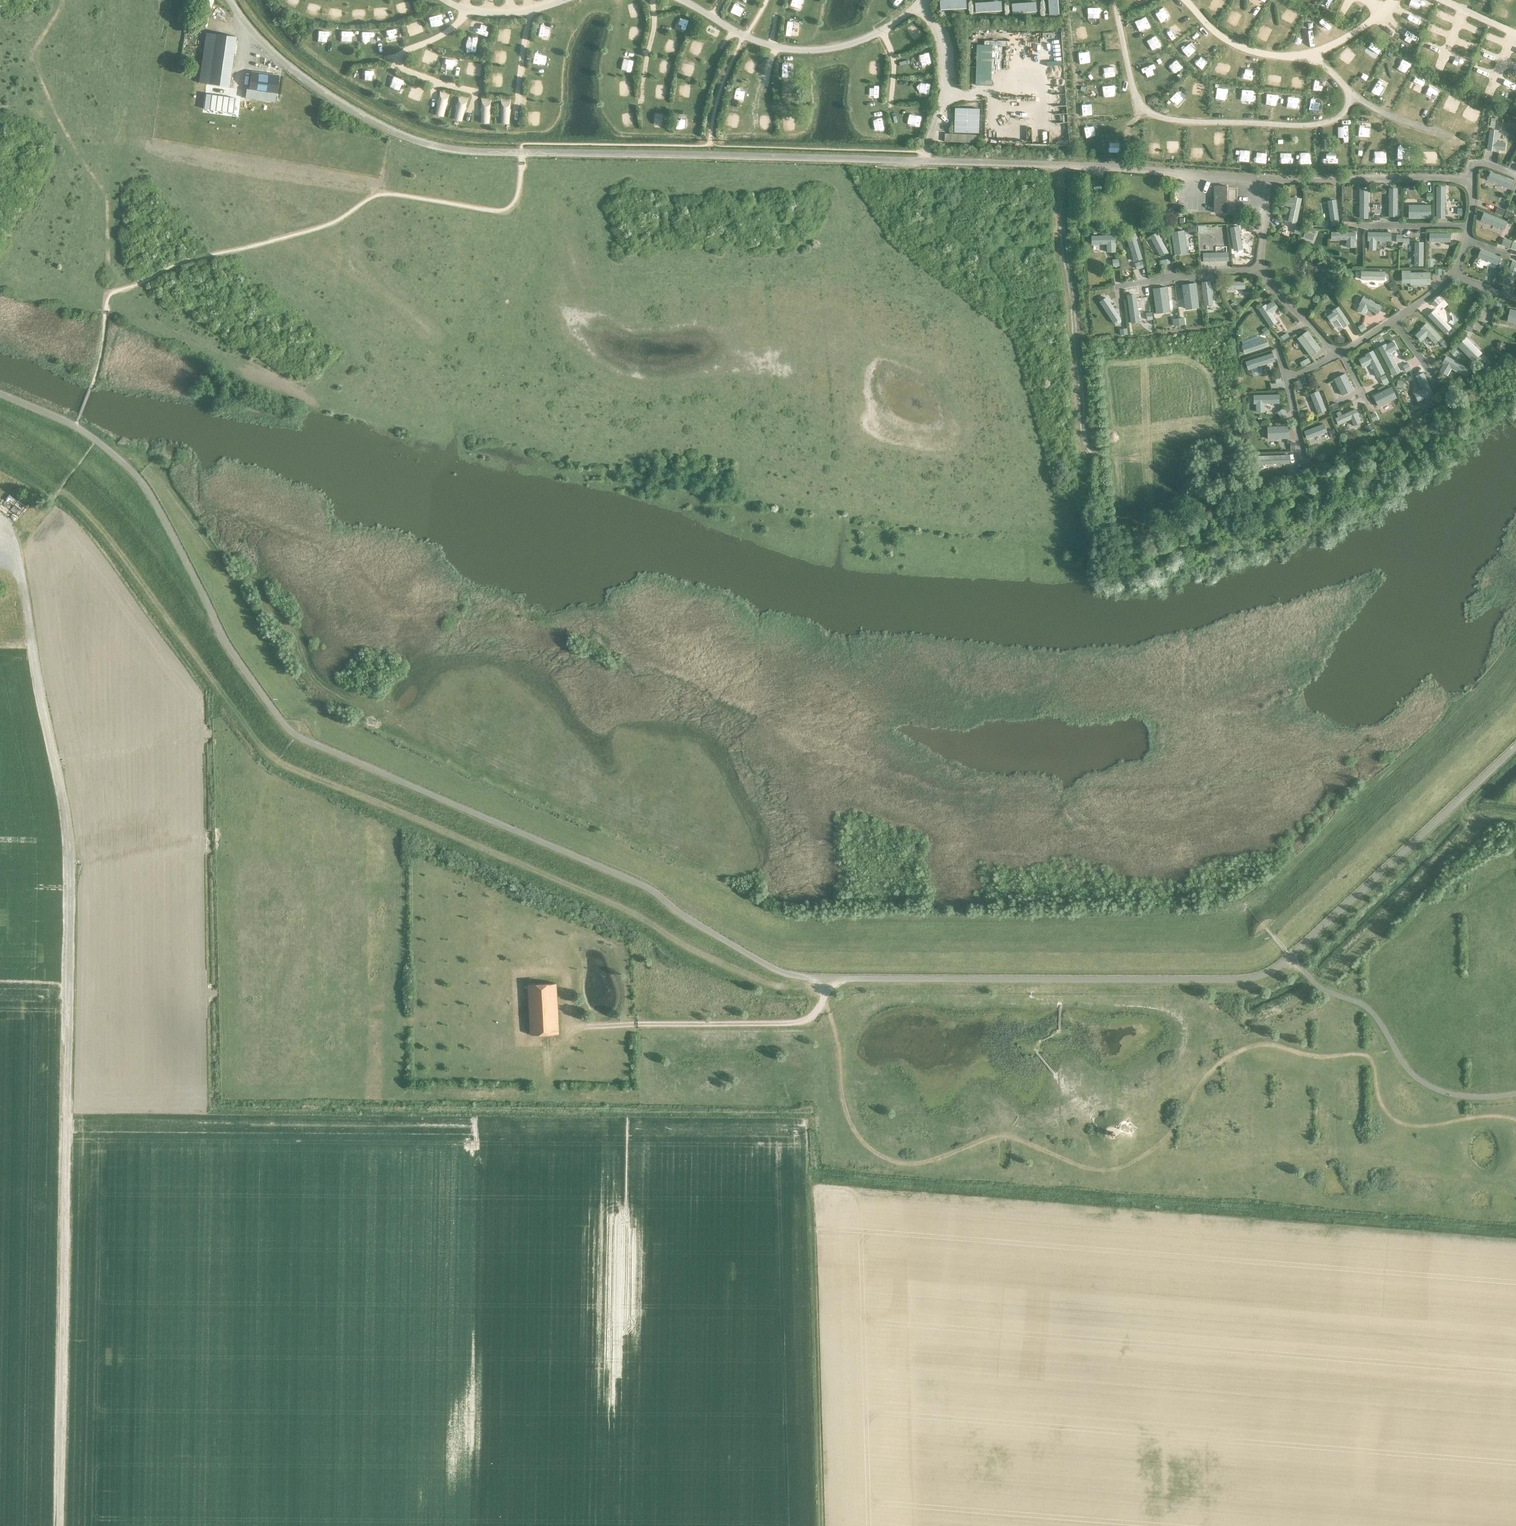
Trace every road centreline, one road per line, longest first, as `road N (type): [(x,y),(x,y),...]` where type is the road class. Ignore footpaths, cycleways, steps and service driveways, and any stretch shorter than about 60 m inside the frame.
road 1 (unclassified): [(1288,377),(1351,346),(1442,283),(1470,226),(1467,183),(460,151),(414,140),(340,103),(256,39),(228,0)]
road 2 (track): [(1118,455),(1089,452),(1082,430),(1062,243),(1064,166)]

